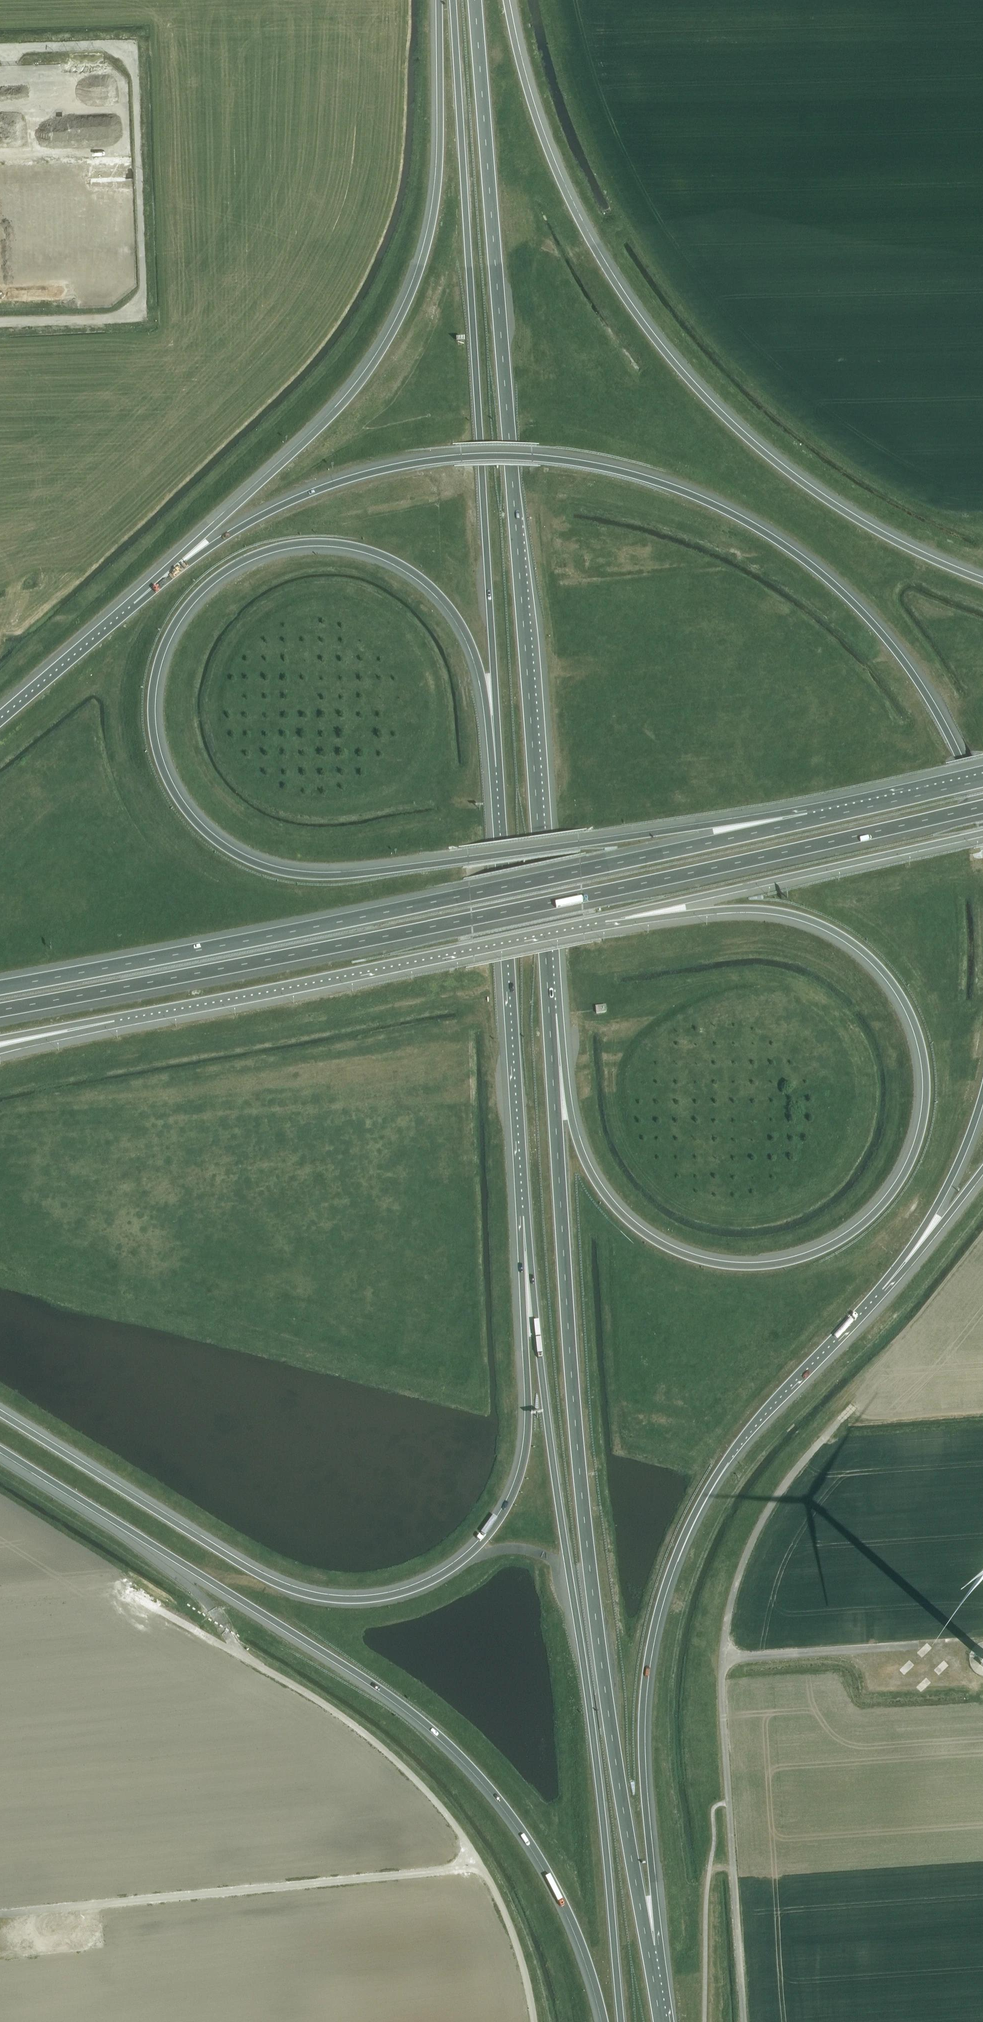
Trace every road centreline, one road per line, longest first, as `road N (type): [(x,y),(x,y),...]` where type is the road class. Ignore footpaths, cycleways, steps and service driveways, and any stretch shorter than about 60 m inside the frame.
road 1 (motorway): [(813,820),(712,825),(336,876),(265,868),(206,835),(165,777),(151,713),(160,655),(187,606),(238,563),(312,543),(368,549),(410,570),(457,617),(481,674),(500,767)]
road 2 (motorway): [(605,921),(769,910),(820,924),(873,960),(909,1011),(926,1080),(920,1134),(890,1197),(849,1236),(807,1257),(763,1267),(683,1255),(619,1211),(590,1174),(549,1014)]
road 3 (motorway): [(982,819),(945,725),(856,604),(765,532),(633,475),(492,457),(370,473),(275,508),(134,611)]
road 4 (trunk): [(549,1014),(475,0)]
road 5 (motorway): [(0,1011),(471,920),(982,806)]
road 6 (trunk): [(648,1949),(598,1644),(577,1451),(549,1014)]
road 7 (motorway): [(527,1216),(528,1429),(518,1484),(477,1548),(412,1590),(337,1600),(268,1581),(0,1413)]
road 8 (motorway): [(0,1449),(382,1690),(455,1750),(546,1867),(587,1958),(604,2021)]
road 9 (motorway): [(813,820),(0,988)]
road 10 (trunk): [(527,1216),(620,2021)]
road 11 (motorway): [(982,579),(848,514),(791,475),(673,359),(614,280),(574,206),(543,136),(507,0)]
road 12 (trunk): [(453,0),(500,767)]
road 13 (motorway): [(648,1949),(654,1896),(643,1699),(666,1584),(729,1456),(880,1287)]
road 14 (motorway): [(439,0),(437,192),(407,308),(365,382),(134,611)]
road 15 (unclassified): [(0,46),(113,40),(136,64),(143,291),(124,320),(0,326)]
road 16 (motorway): [(115,1020),(605,921)]
road 17 (trunk): [(500,767),(527,1216)]
road 18 (motorway): [(605,921),(982,833)]
road 19 (motorway): [(880,1287),(953,1174),(982,1092)]
road 20 (unclassified): [(745,2021),(729,1804)]
road 21 (motorway): [(134,611),(0,724)]
road 22 (motorway): [(982,780),(813,820)]
road 23 (motorway): [(880,1287),(982,1169)]

